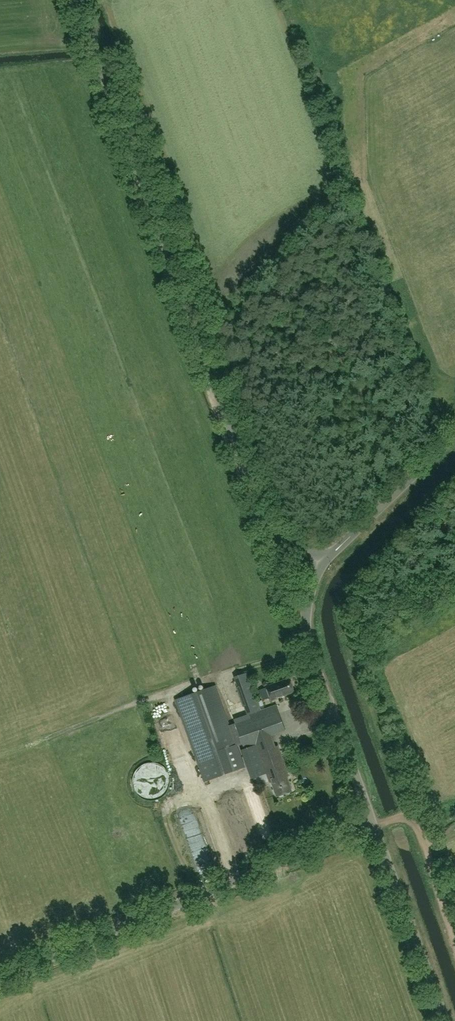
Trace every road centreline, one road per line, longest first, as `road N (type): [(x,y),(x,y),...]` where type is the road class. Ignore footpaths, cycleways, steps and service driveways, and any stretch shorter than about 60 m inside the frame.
road 1 (unclassified): [(322,562),(283,545),(261,518),(76,0)]
road 2 (unclassified): [(0,978),(375,825)]
road 3 (track): [(454,482),(362,574),(344,613),(415,819)]
road 4 (unclassified): [(375,825),(312,642),(308,613),(322,562)]
road 5 (unclassified): [(445,1020),(375,825)]
road 6 (unclassified): [(322,562),(454,434)]
road 7 (track): [(454,941),(415,819),(375,825)]

